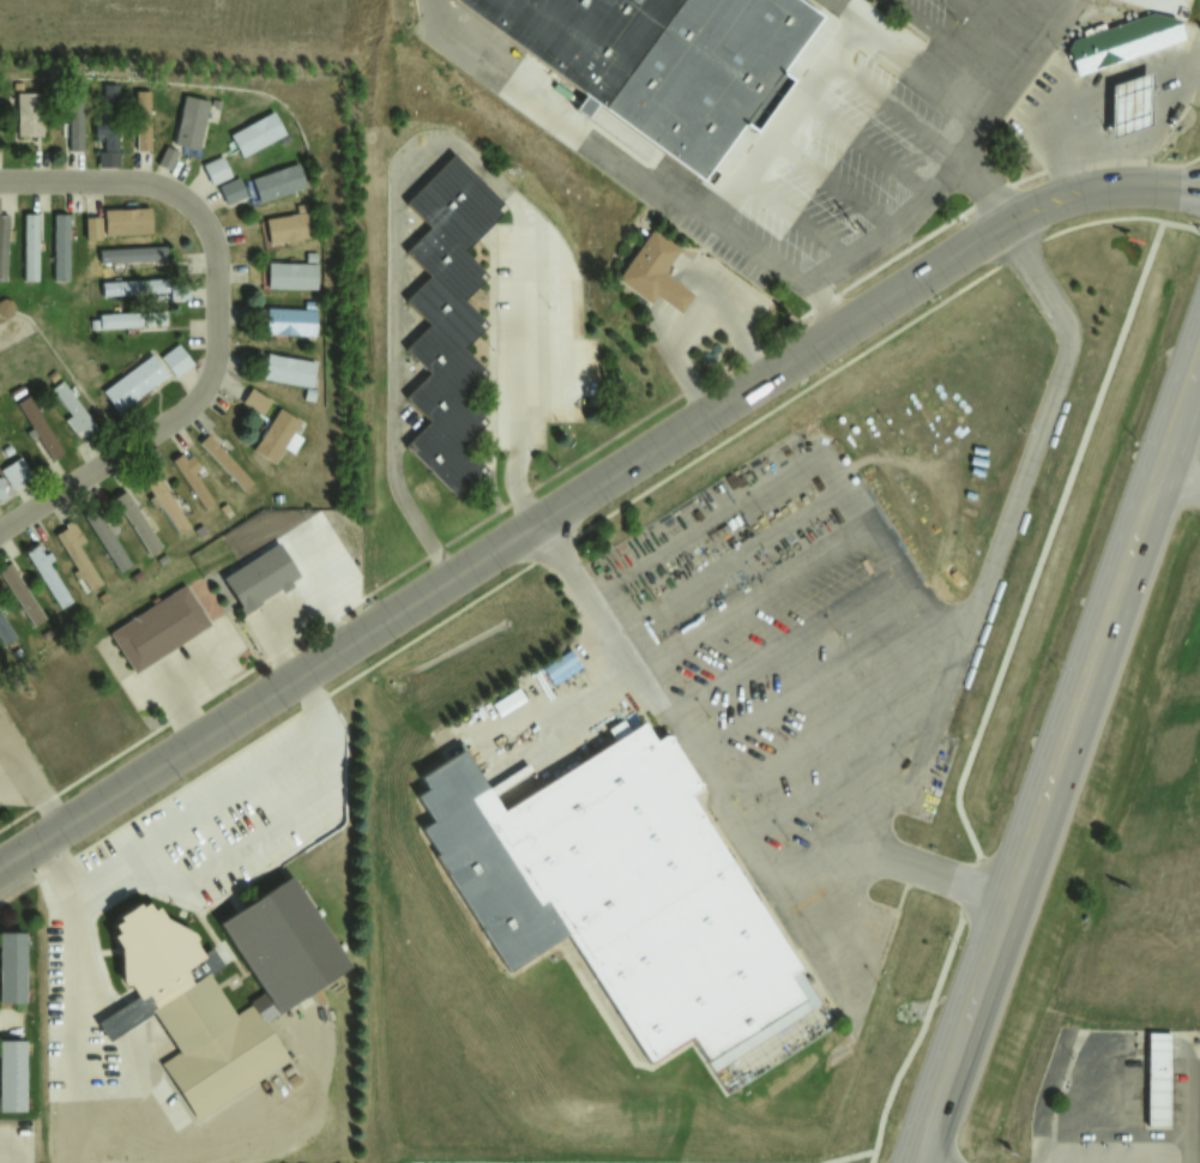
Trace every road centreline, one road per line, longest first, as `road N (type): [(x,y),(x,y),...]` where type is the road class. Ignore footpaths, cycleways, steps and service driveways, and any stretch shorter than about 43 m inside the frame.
road 1 (tertiary): [(0,866),(1003,222),(1104,183),(1199,186)]
road 2 (primary): [(915,1162),(1199,350)]
road 3 (residential): [(0,528),(198,399),(213,367),(217,265),(200,217),(165,186),(0,181)]

